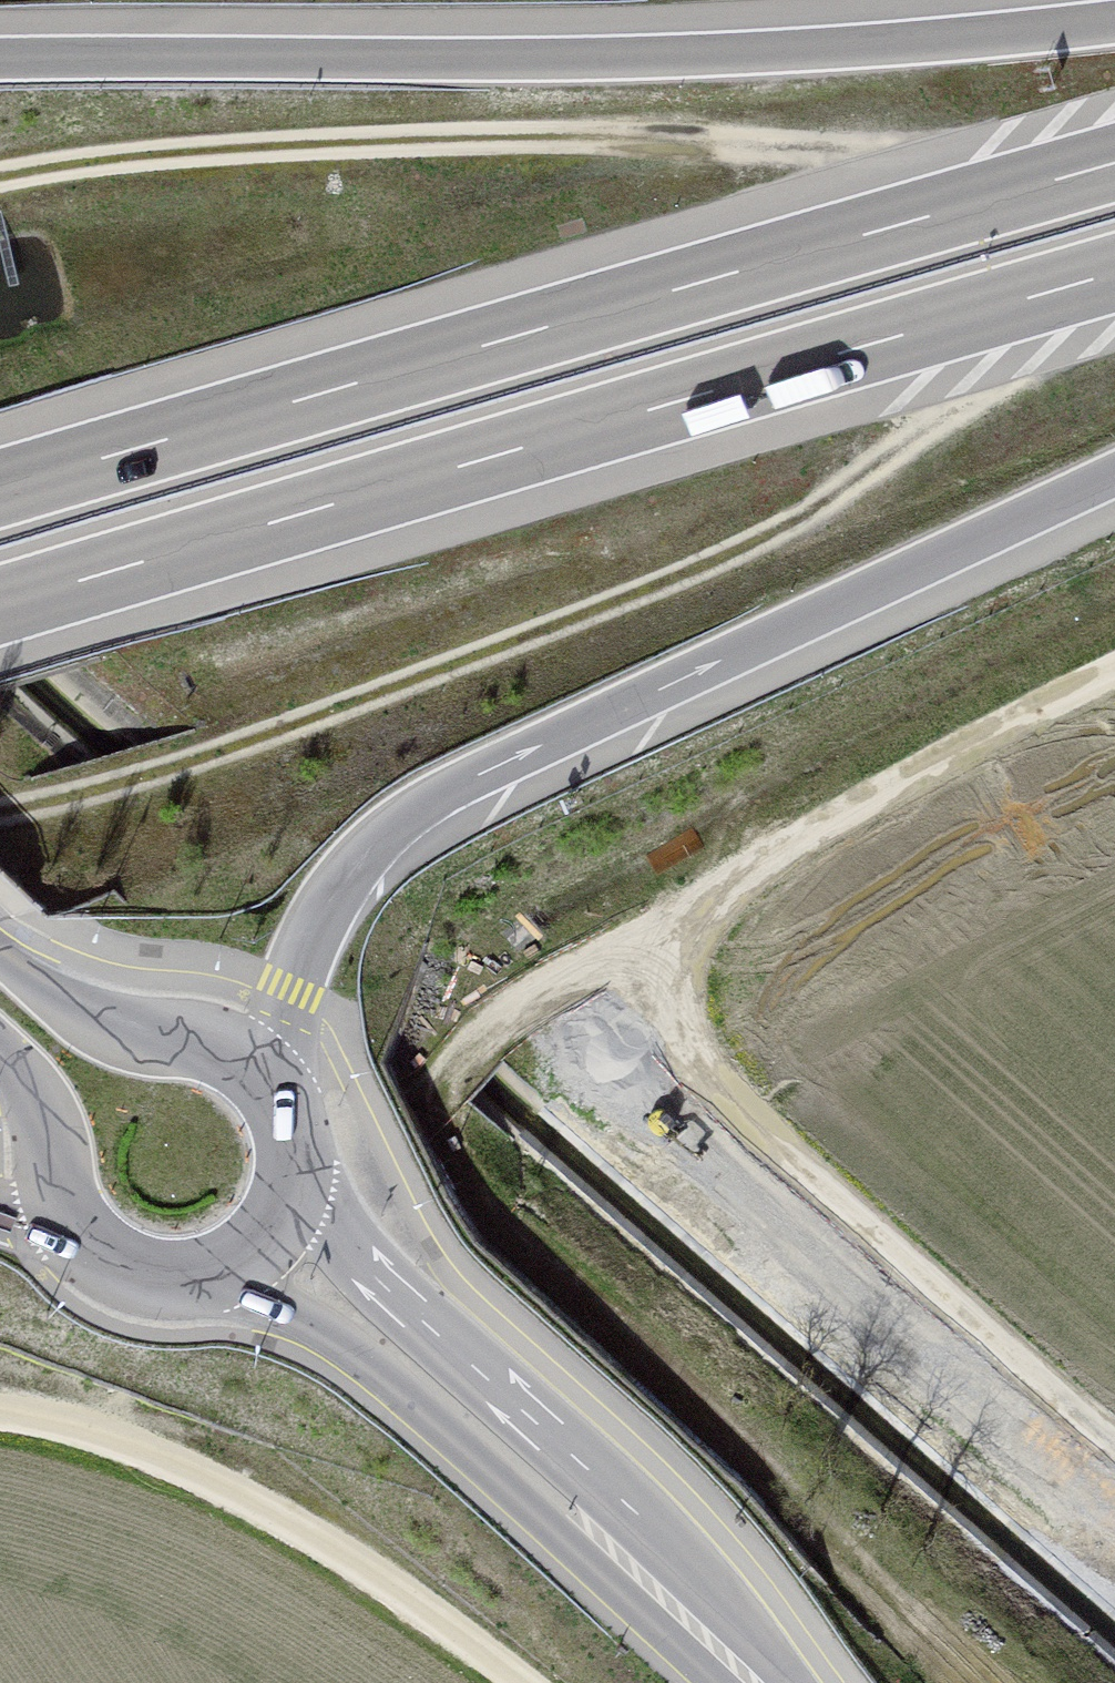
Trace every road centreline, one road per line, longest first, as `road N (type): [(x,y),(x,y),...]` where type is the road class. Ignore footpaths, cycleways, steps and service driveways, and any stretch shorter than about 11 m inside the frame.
road 1 (track): [(1114,677),(817,826),(744,874),(708,910),(681,957),(679,990),(696,1062),(750,1130),(1114,1456)]
road 2 (motorway): [(0,608),(1114,273)]
road 3 (motorway): [(1114,165),(0,488)]
road 4 (motorway): [(1114,22),(854,51),(0,67)]
road 5 (motorway): [(257,1076),(328,908),(349,873),(412,812),(1114,476)]
road 6 (track): [(94,1431),(173,1337),(492,1016),(601,962),(681,957)]
road 7 (secondary): [(263,1240),(451,1398),(743,1682)]
road 8 (track): [(0,1411),(94,1431),(193,1469),(353,1561),(514,1682)]
road 9 (secondary): [(257,1076),(214,1049),(81,1014),(0,957)]
road 10 (secondary): [(73,1220),(113,1261),(158,1275),(211,1271),(263,1240)]
road 11 (secondary): [(0,1047),(36,1099),(73,1220)]
road 12 (secondary): [(263,1240),(290,1195),(296,1164),(284,1110),(257,1076)]

